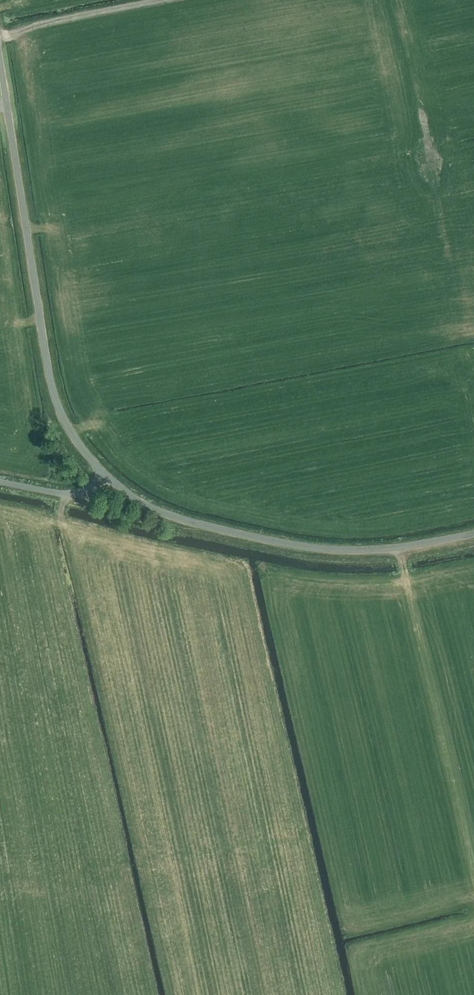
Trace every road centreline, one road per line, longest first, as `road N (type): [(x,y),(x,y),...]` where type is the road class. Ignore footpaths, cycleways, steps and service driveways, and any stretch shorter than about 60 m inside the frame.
road 1 (unclassified): [(276,541),(197,524),(139,500),(90,459),(63,419),(48,371),(0,60)]
road 2 (unclassified): [(276,541),(371,549),(473,535)]

